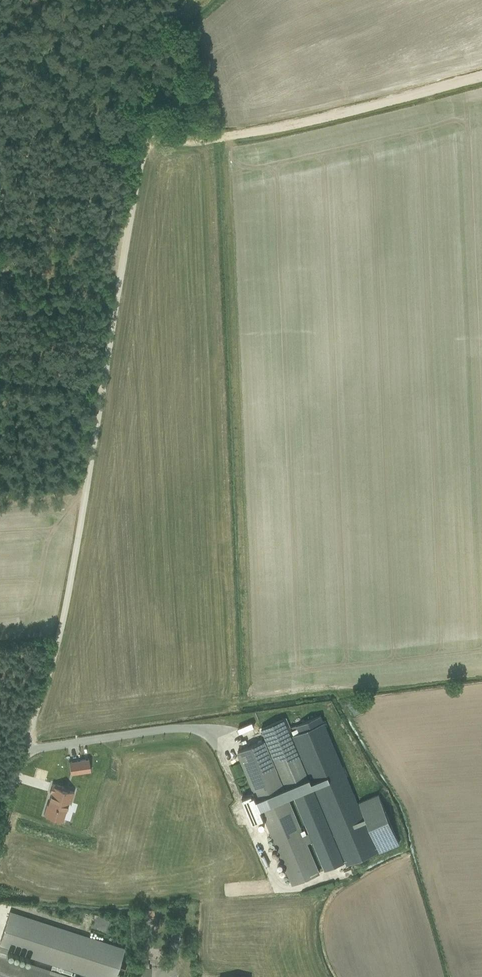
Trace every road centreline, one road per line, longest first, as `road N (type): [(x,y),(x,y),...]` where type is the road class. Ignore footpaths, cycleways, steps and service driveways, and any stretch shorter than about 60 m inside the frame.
road 1 (unclassified): [(168,0),(69,591),(0,819)]
road 2 (track): [(144,137),(296,126),(481,77)]

